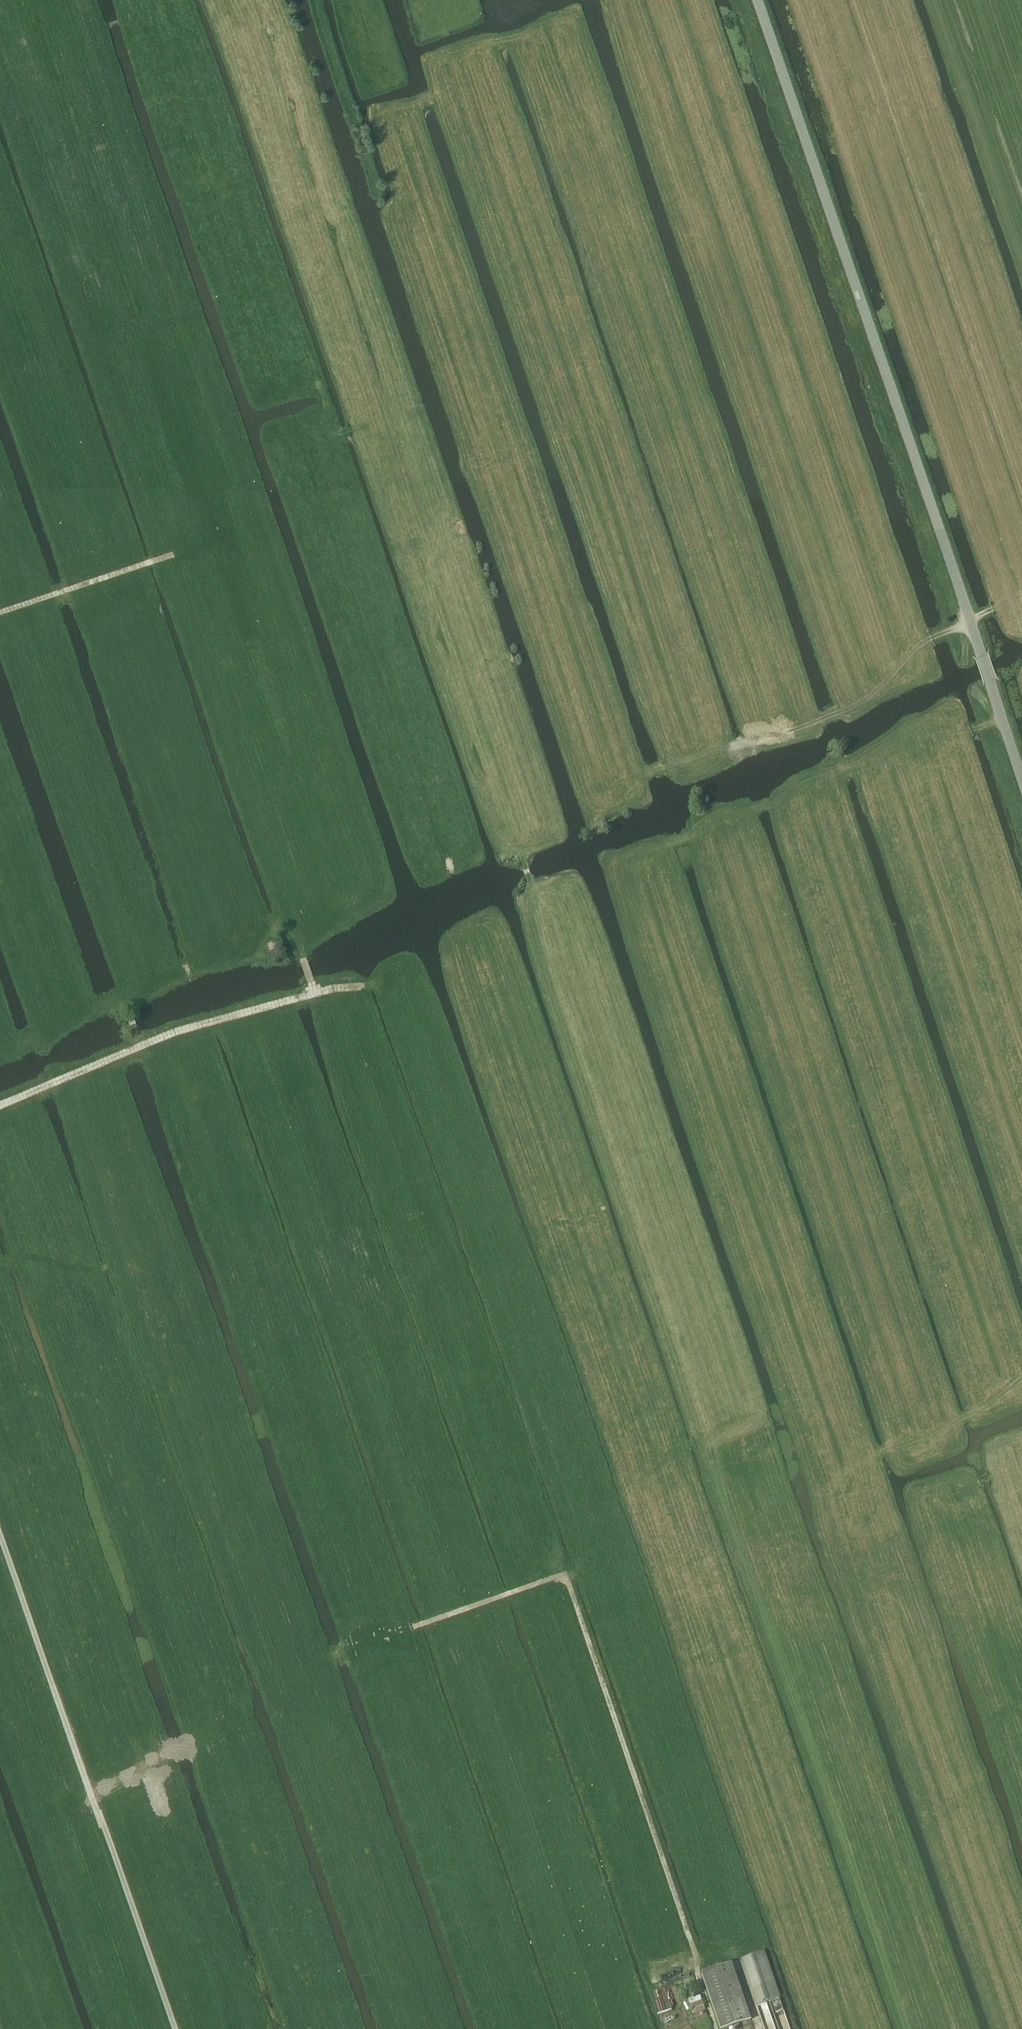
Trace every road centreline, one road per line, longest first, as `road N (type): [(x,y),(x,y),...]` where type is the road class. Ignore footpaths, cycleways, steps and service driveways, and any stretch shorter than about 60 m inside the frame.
road 1 (unclassified): [(1021,778),(757,0)]
road 2 (track): [(714,2028),(563,1576),(420,1622)]
road 3 (track): [(174,2028),(0,1529)]
road 4 (track): [(0,613),(172,556)]
road 5 (track): [(0,1261),(95,1273),(117,1266)]

